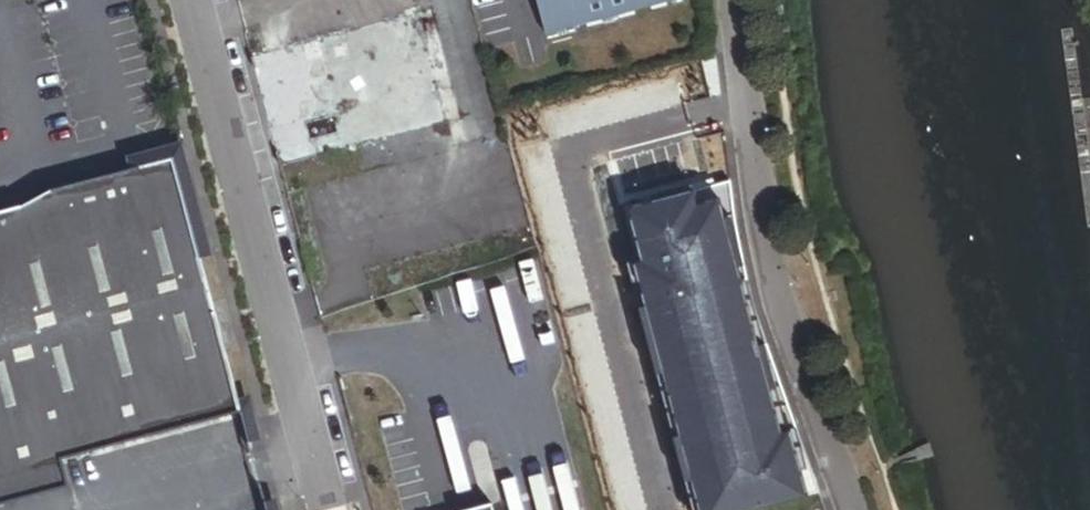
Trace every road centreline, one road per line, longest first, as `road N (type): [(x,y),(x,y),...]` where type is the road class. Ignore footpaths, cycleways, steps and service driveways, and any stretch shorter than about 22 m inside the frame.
road 1 (unclassified): [(194,0),(326,509)]
road 2 (unclassified): [(729,0),(781,299),(854,509)]

